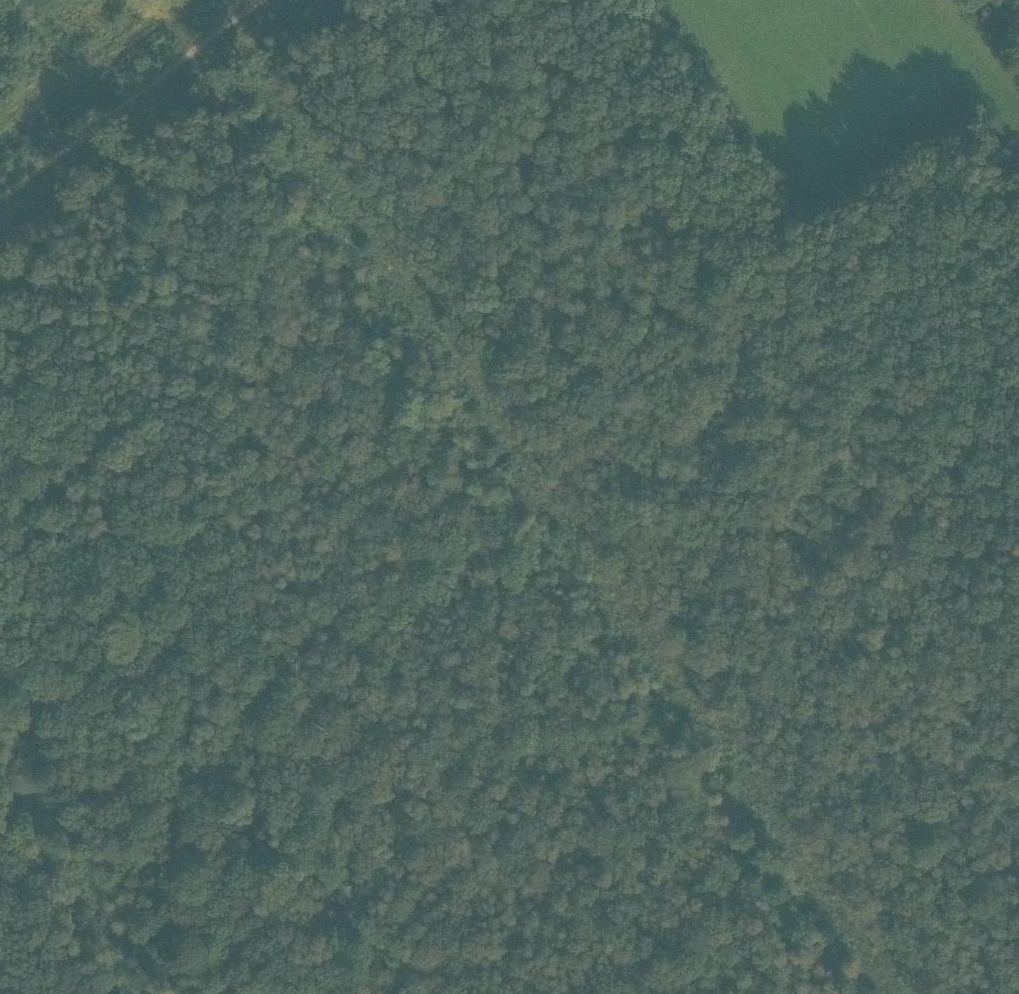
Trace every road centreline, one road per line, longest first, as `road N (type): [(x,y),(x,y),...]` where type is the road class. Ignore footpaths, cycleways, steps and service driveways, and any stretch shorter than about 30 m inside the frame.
road 1 (track): [(305,0),(0,229)]
road 2 (track): [(0,198),(263,0)]
road 3 (track): [(0,125),(163,6),(198,49)]

